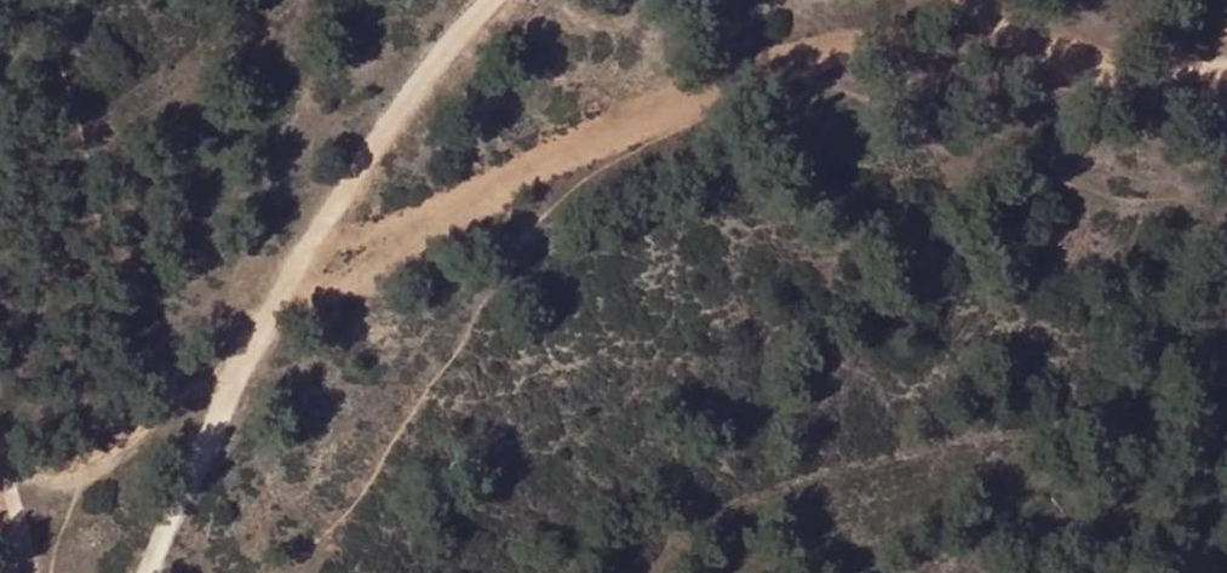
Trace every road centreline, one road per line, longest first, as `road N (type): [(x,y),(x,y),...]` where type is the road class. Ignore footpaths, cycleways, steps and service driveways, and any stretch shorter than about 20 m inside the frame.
road 1 (track): [(537,0),(418,100),(235,380),(160,572)]
road 2 (track): [(1226,62),(1073,71),(947,0)]
road 3 (track): [(28,572),(0,409)]

